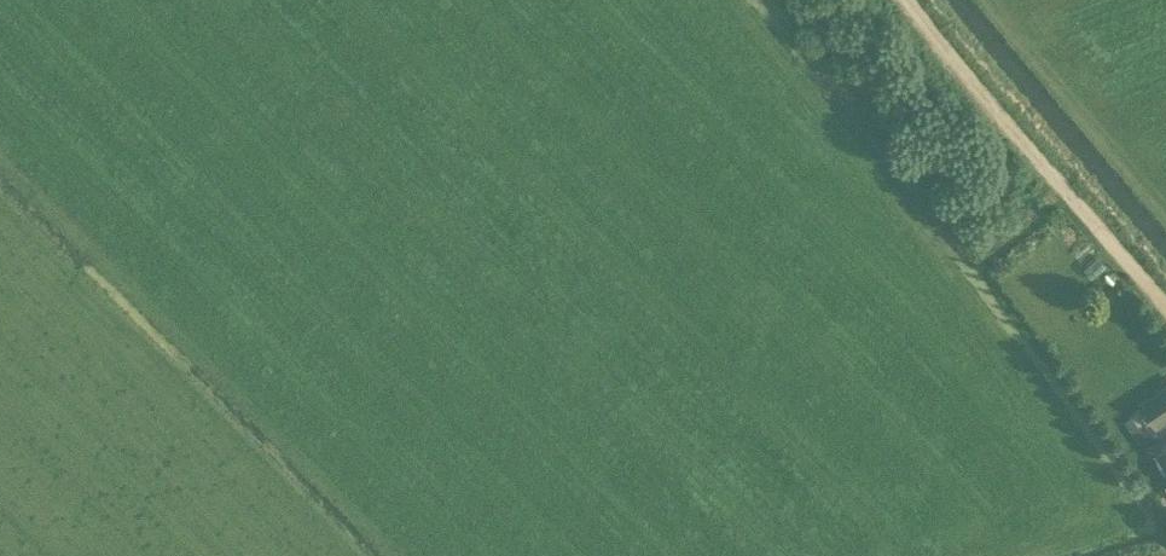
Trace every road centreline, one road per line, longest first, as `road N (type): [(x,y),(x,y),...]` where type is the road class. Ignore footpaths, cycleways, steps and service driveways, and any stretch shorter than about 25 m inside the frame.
road 1 (unclassified): [(1165,301),(927,0)]

